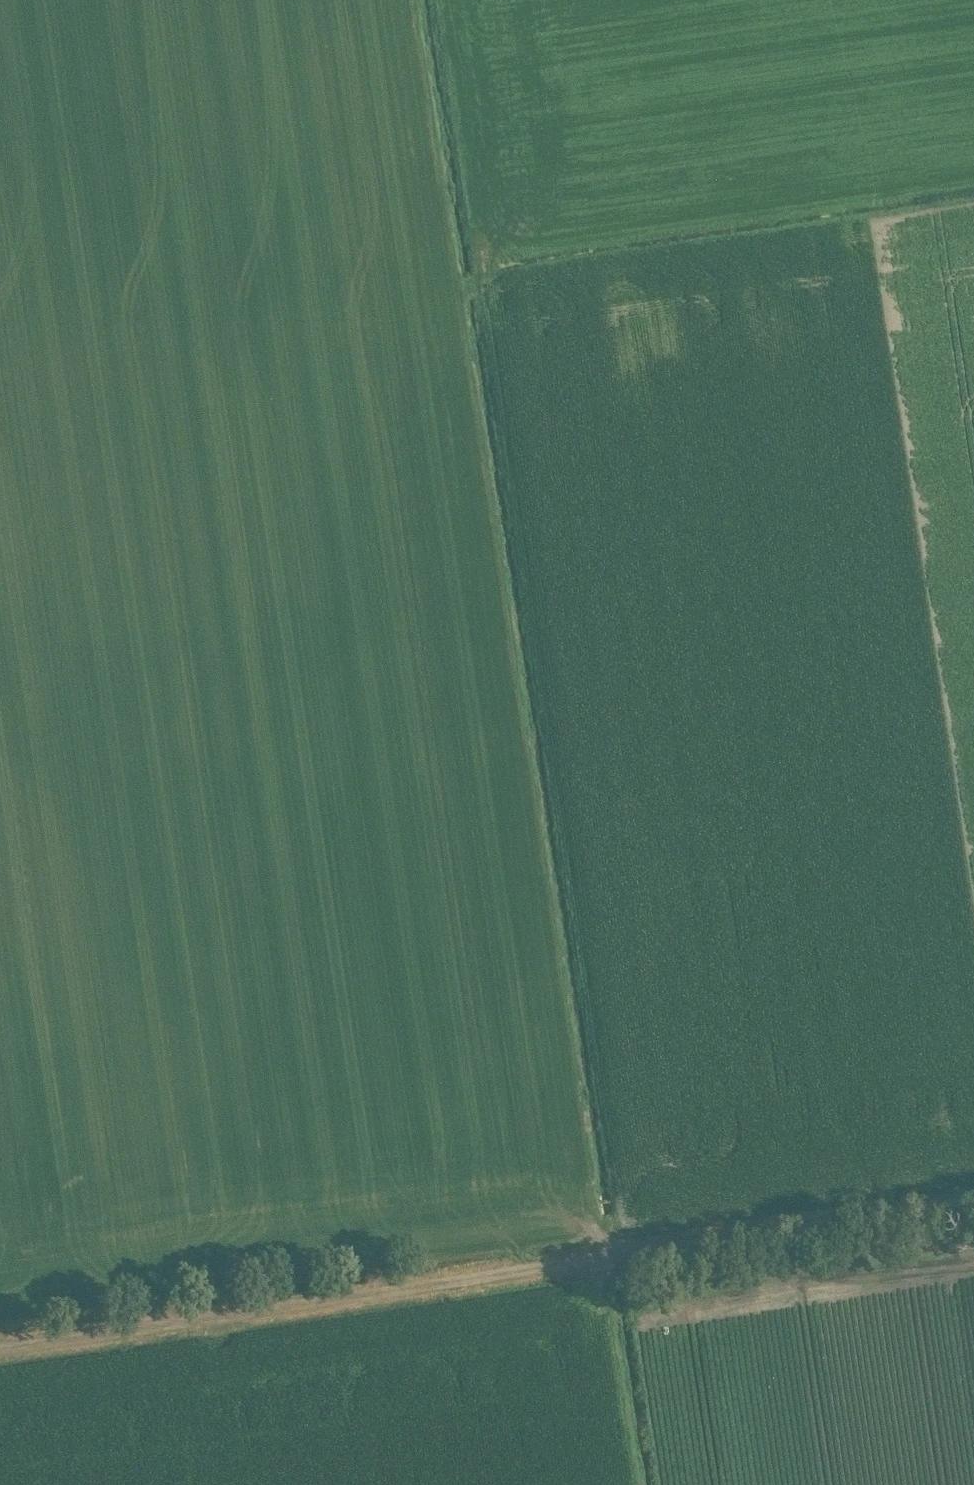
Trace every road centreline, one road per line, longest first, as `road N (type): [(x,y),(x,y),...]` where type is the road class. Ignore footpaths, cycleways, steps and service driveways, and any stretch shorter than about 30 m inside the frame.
road 1 (track): [(0,1344),(973,1198)]
road 2 (track): [(9,1316),(973,1171)]

